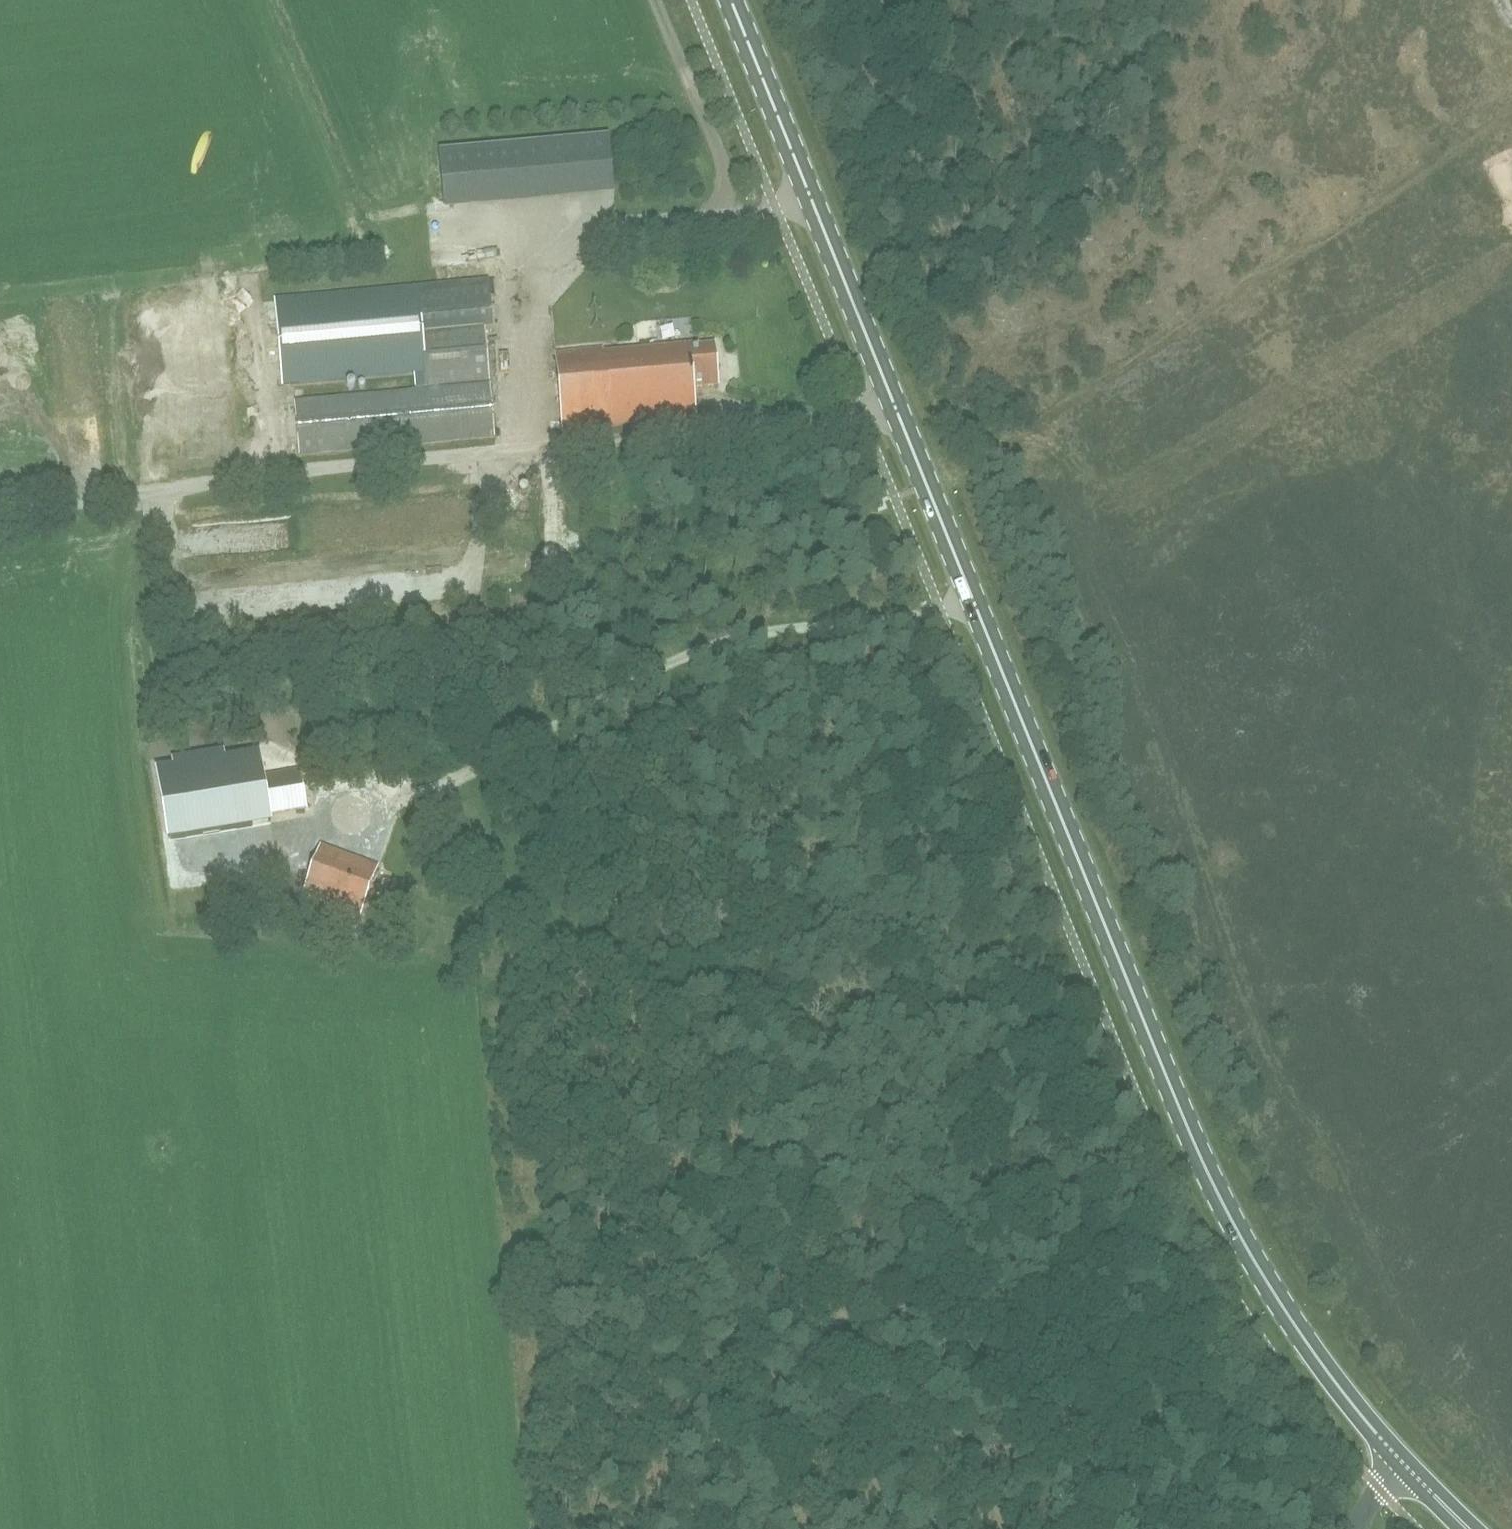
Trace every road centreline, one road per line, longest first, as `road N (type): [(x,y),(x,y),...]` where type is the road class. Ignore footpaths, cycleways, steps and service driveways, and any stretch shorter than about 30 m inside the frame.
road 1 (primary): [(1399,1464),(1244,1248),(1193,1140),(731,0)]

